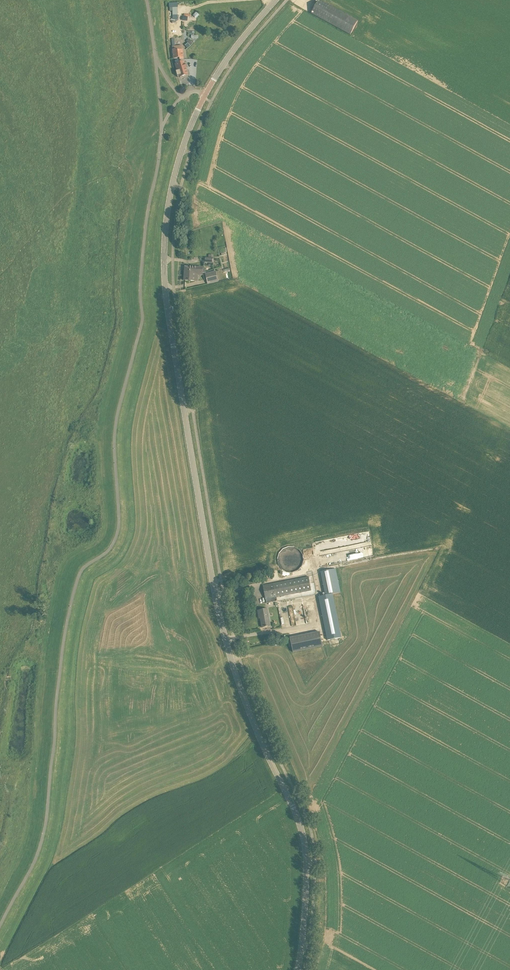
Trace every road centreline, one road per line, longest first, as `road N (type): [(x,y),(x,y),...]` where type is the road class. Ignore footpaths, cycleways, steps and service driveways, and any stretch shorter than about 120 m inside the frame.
road 1 (tertiary): [(299,969),(306,849),(227,648),(167,304),(171,194),(205,95)]

